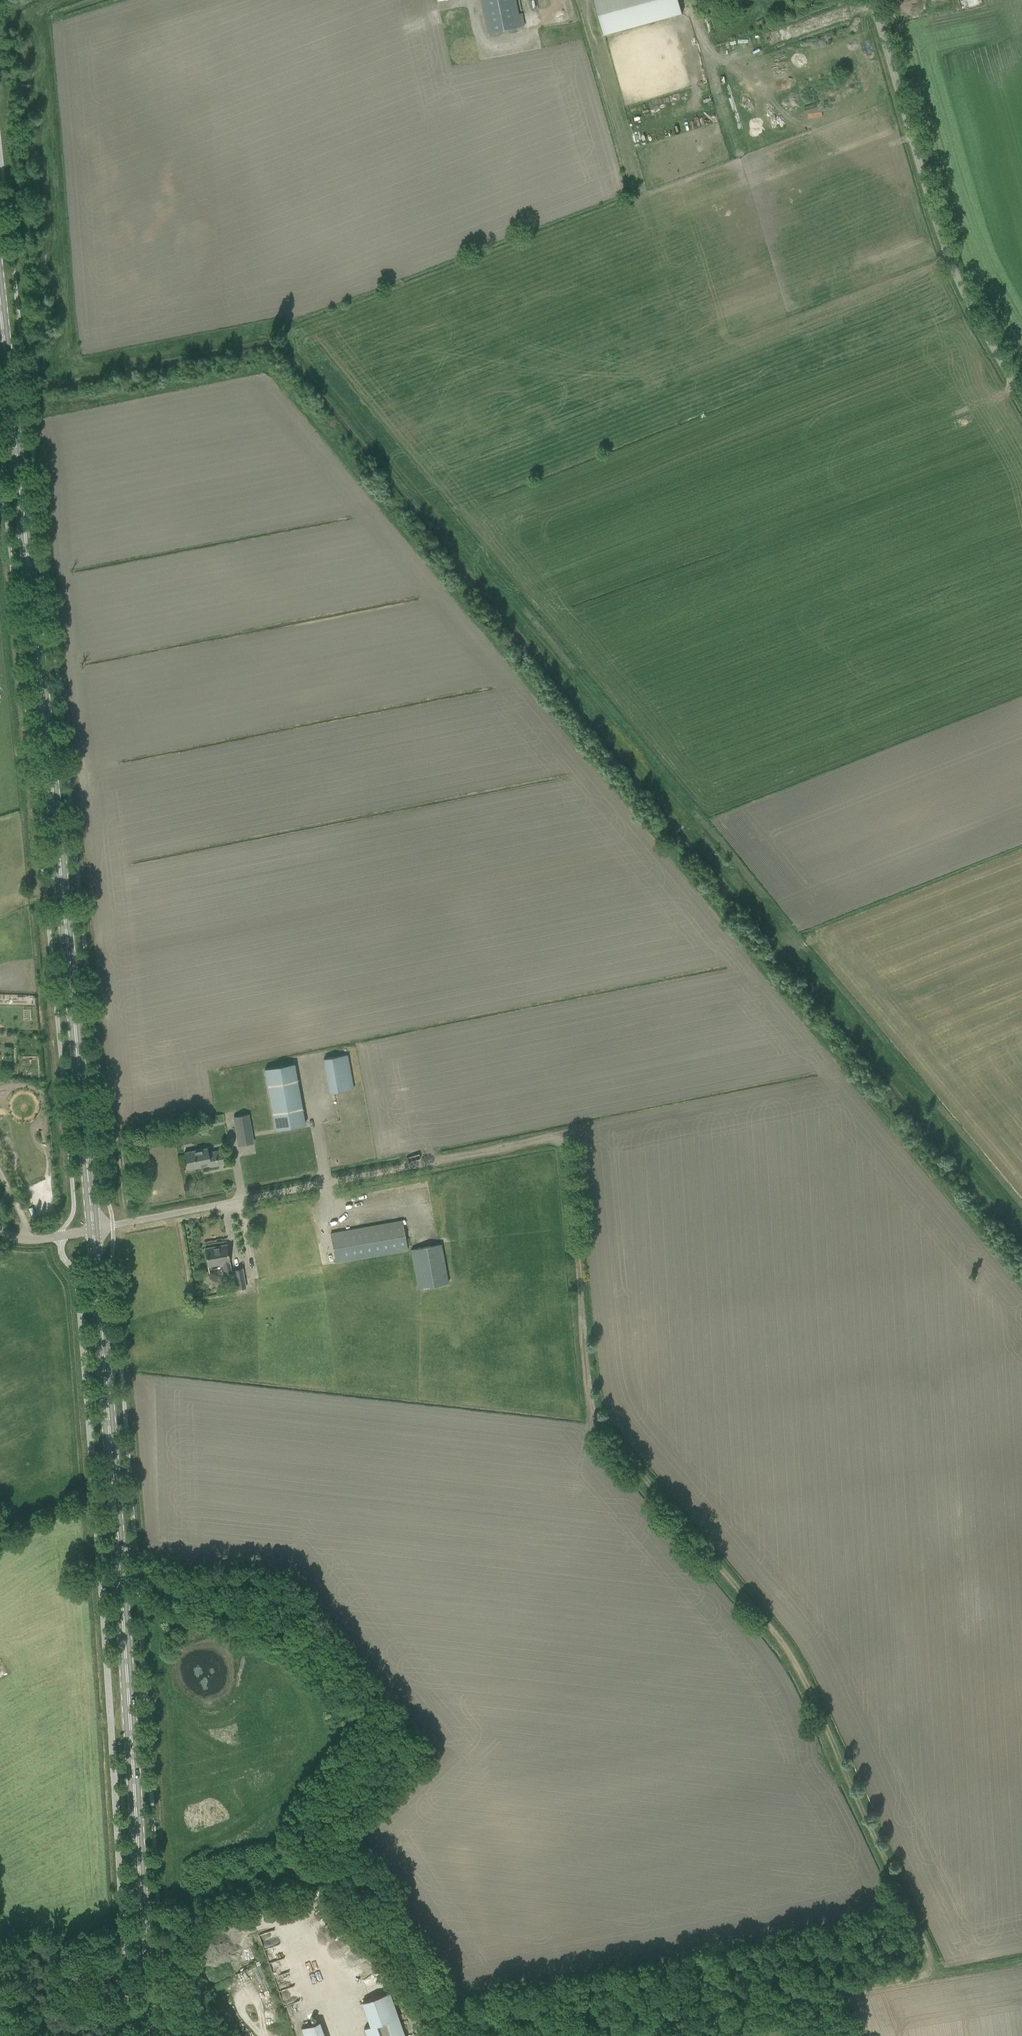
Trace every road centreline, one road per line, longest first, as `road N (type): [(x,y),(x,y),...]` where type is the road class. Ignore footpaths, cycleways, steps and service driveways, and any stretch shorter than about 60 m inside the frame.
road 1 (primary): [(94,1230),(0,300)]
road 2 (primary): [(149,2035),(94,1230)]
road 3 (unclassified): [(1021,392),(951,261),(871,0)]
road 4 (unclassified): [(94,1230),(435,1160)]

